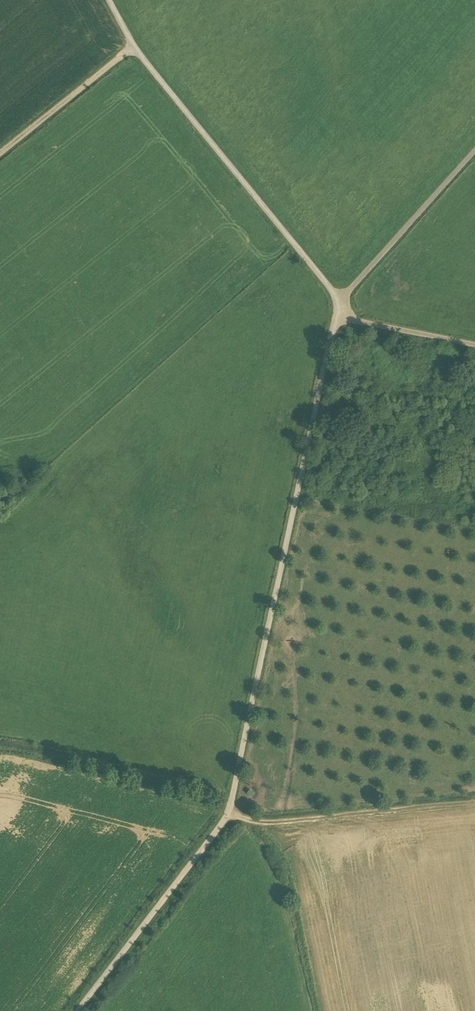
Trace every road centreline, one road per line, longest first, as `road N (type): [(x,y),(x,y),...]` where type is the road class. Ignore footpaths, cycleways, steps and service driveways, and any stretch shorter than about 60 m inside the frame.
road 1 (track): [(76,1010),(231,809),(348,307)]
road 2 (track): [(348,307),(141,53),(112,0)]
road 3 (track): [(231,809),(264,824),(474,802)]
road 4 (track): [(231,800),(0,746)]
road 5 (track): [(474,165),(348,307)]
road 6 (track): [(0,167),(141,53)]
road 7 (track): [(348,307),(360,325),(474,348)]

